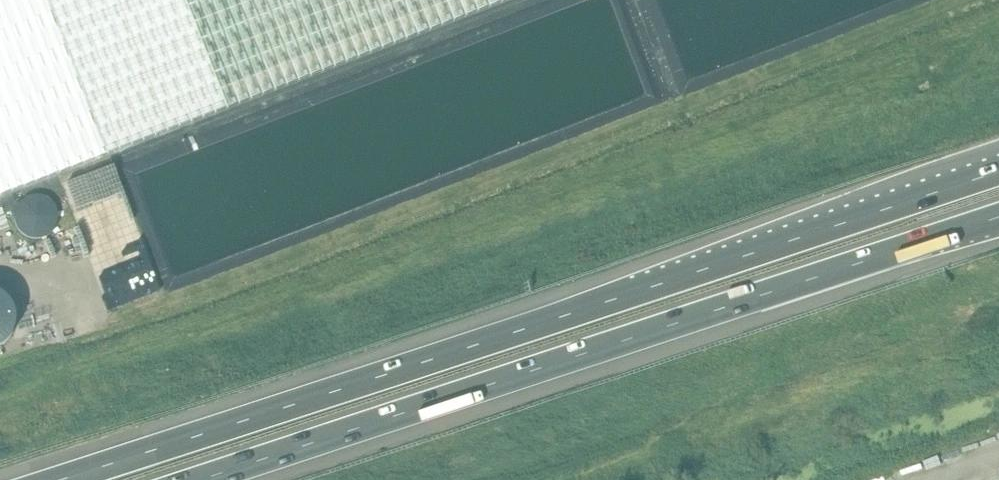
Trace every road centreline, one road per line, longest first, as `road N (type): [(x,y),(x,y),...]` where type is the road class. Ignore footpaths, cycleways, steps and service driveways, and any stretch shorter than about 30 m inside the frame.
road 1 (motorway): [(998,171),(65,479)]
road 2 (motorway): [(205,479),(998,216)]

